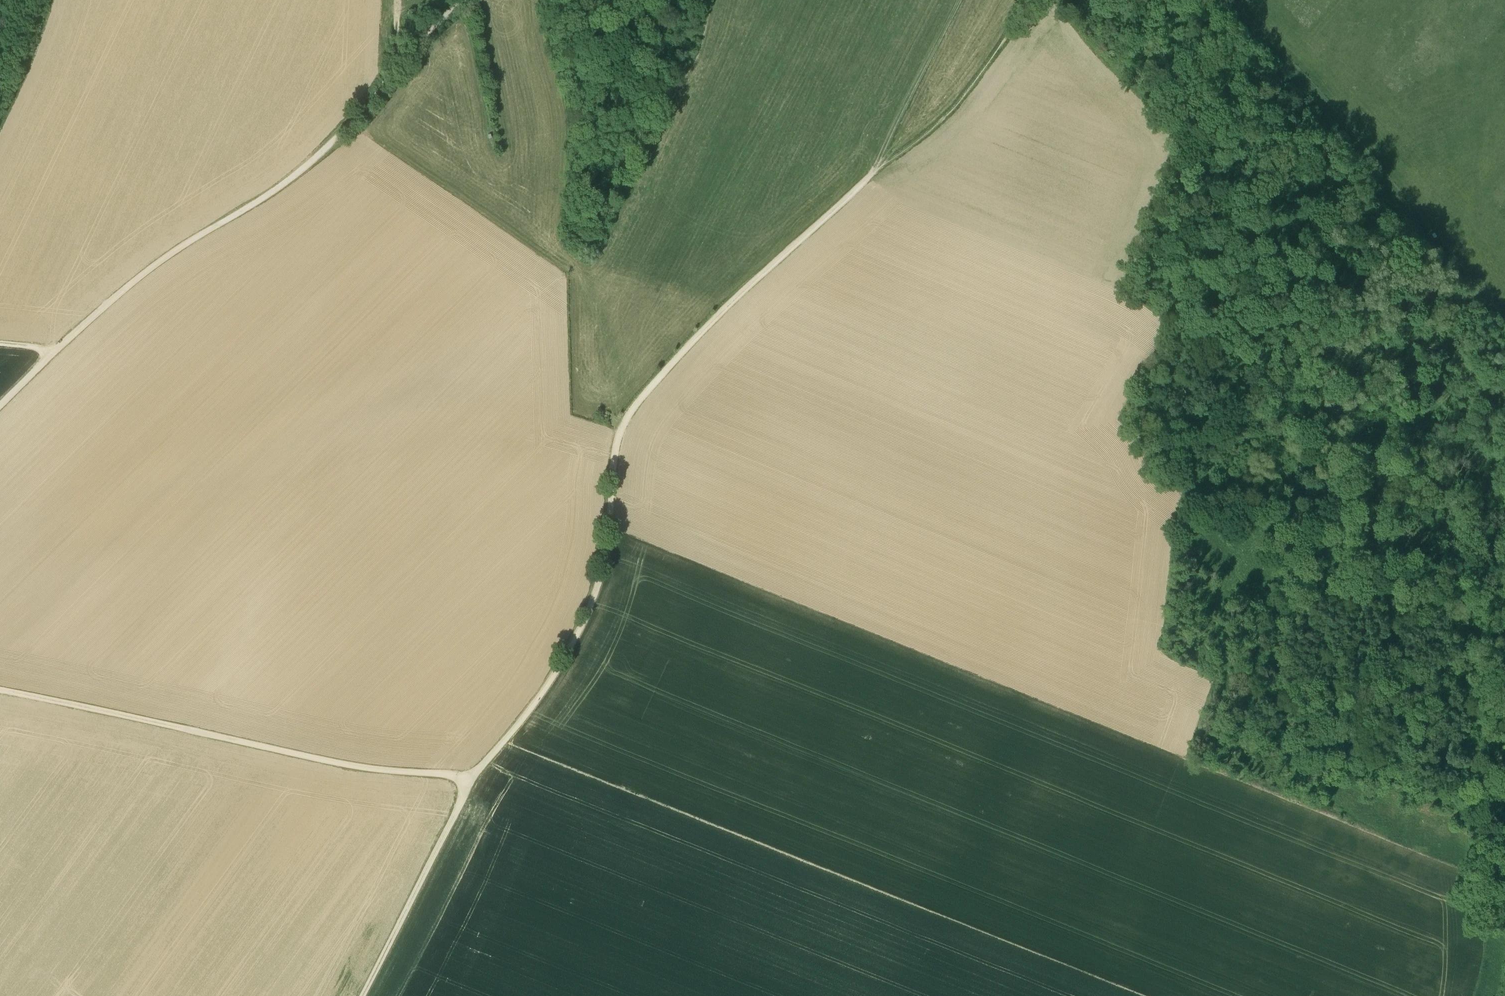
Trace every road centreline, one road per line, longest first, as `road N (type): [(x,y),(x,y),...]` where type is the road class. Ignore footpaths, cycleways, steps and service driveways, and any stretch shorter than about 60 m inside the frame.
road 1 (track): [(469,781),(552,676),(591,602),(607,543),(613,448),(626,417),(729,304),(874,171)]
road 2 (track): [(53,354),(155,265),(310,163),(460,0)]
road 3 (track): [(0,690),(358,766),(469,781)]
road 4 (track): [(469,781),(362,995)]
road 5 (track): [(874,171),(953,108),(1033,0)]
road 6 (track): [(874,171),(957,0)]

